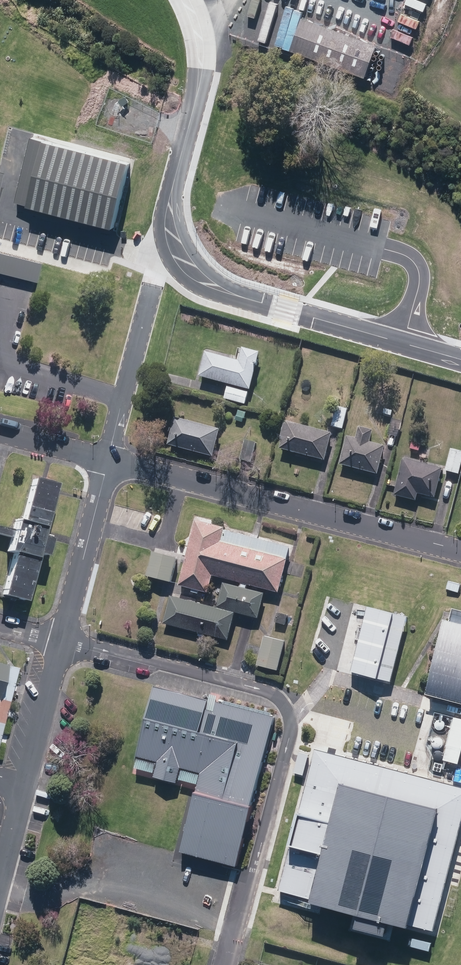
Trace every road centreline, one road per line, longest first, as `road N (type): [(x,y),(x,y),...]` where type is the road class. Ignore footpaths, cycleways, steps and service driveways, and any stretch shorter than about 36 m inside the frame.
road 1 (residential): [(229,964),(289,714),(259,688),(62,640)]
road 2 (unclassified): [(106,460),(460,552)]
road 3 (unclassified): [(168,209),(186,266),(204,284),(460,359)]
road 4 (unclassified): [(106,460),(168,209)]
road 5 (unclassified): [(62,640),(106,460)]
road 6 (unclassified): [(168,209),(200,85),(202,37)]
road 7 (unclassified): [(26,783),(62,640)]

